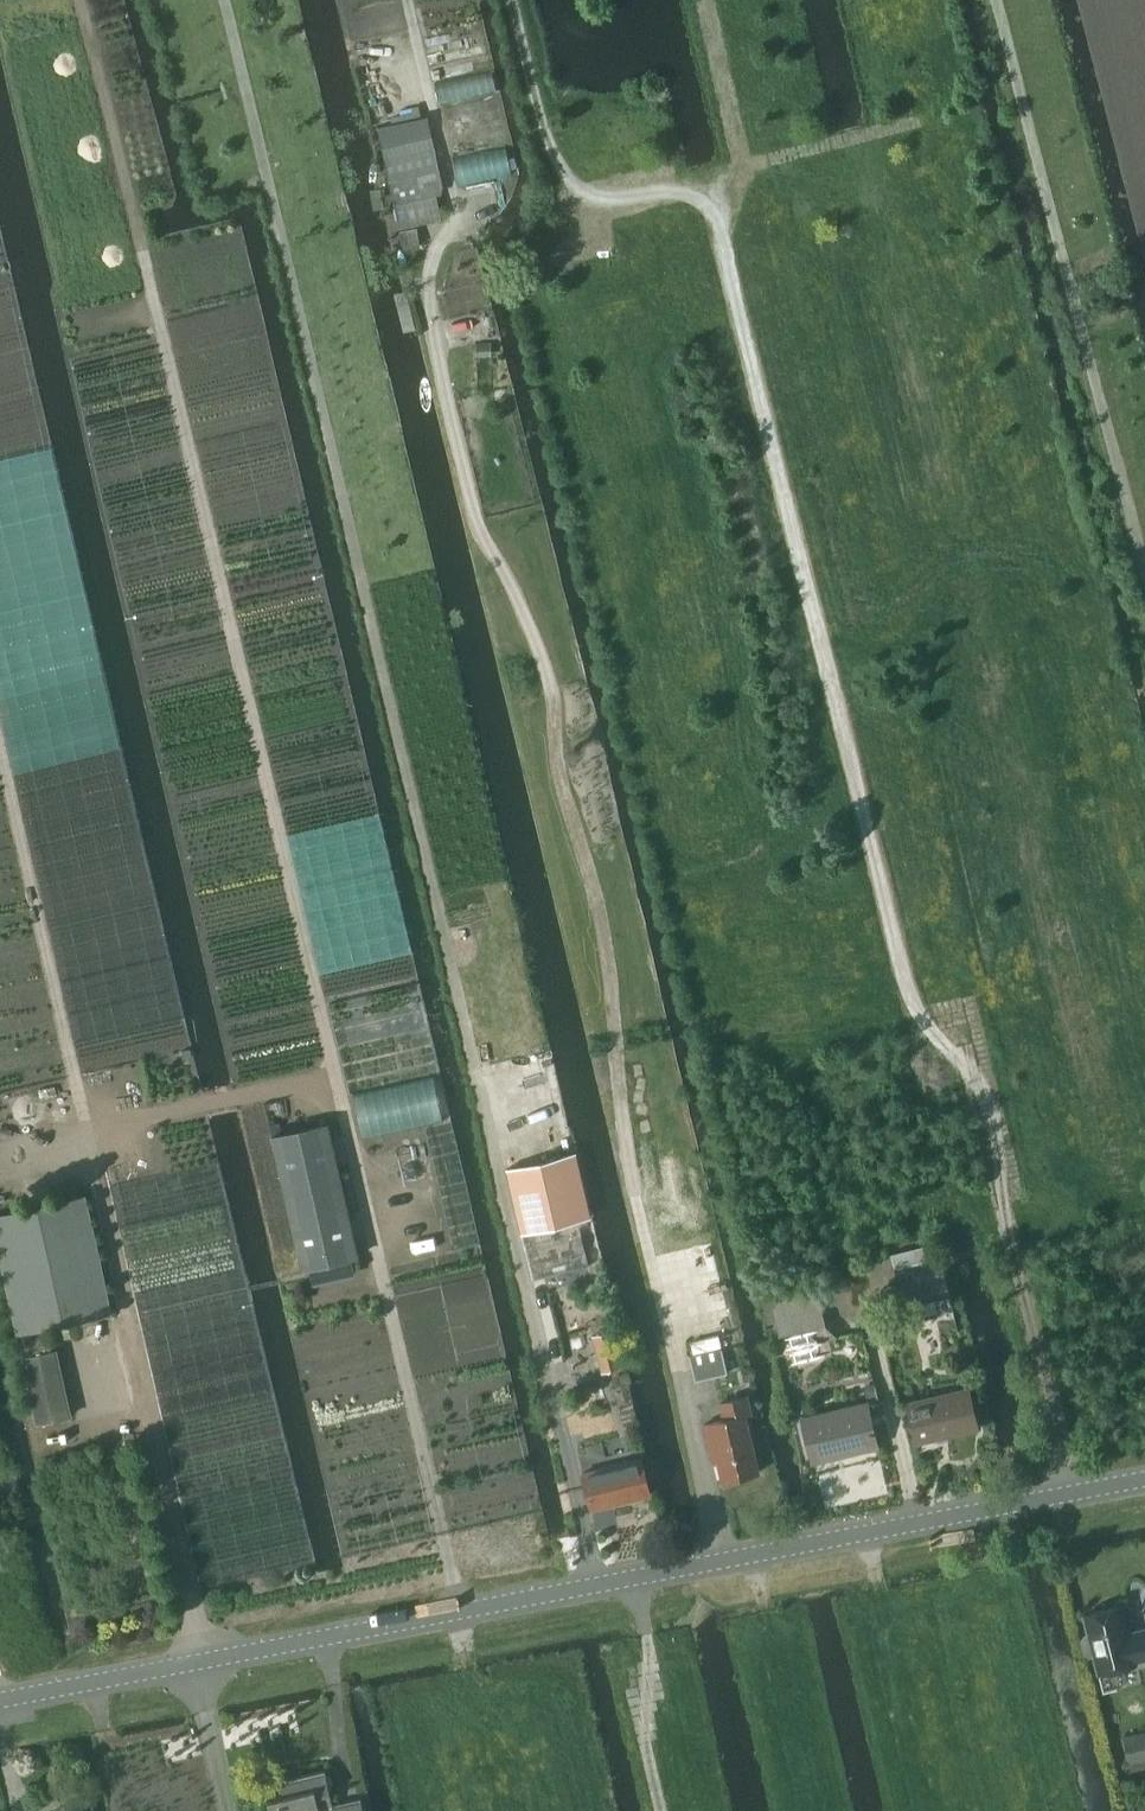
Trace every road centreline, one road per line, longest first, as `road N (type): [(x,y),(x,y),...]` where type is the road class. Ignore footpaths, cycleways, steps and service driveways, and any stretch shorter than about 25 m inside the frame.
road 1 (track): [(1087,1498),(965,1009),(800,1041),(736,1037),(698,999),(529,295),(561,233),(584,210),(555,176),(513,0)]
road 2 (track): [(649,1266),(416,262),(456,230),(402,0)]
road 3 (unclassified): [(0,1706),(1144,1487)]
road 4 (track): [(340,1123),(72,0)]
road 5 (track): [(471,1073),(217,0)]
road 6 (track): [(88,1150),(0,759)]
road 7 (track): [(584,210),(918,123)]

